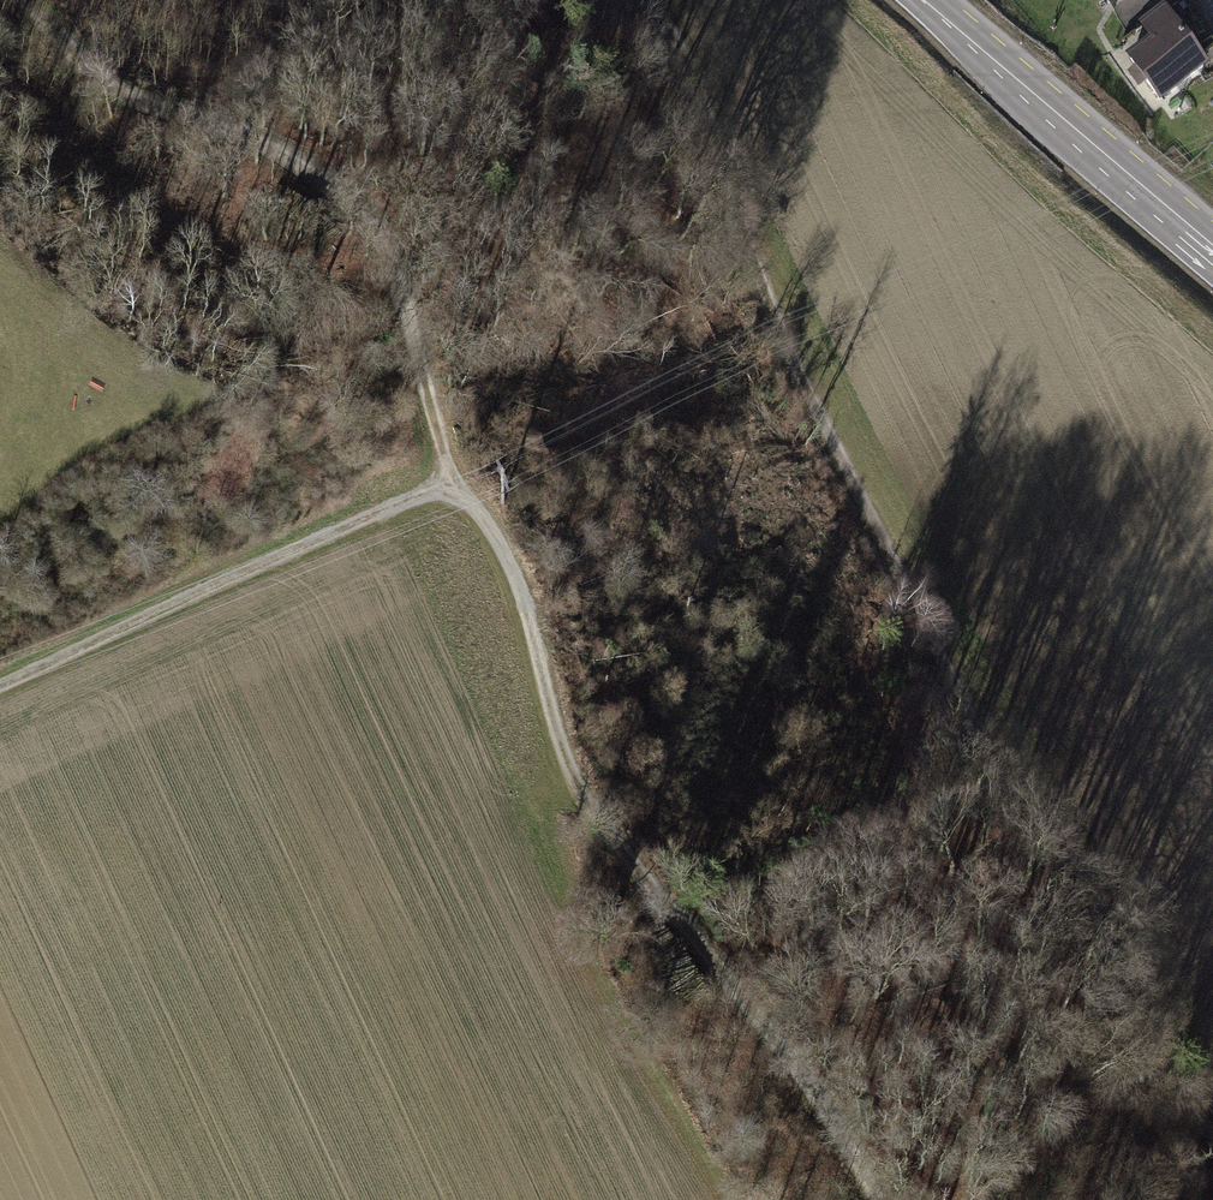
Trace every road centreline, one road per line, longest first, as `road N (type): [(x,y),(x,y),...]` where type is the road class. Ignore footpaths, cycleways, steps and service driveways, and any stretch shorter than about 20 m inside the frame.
road 1 (track): [(0,689),(453,478),(493,530),(522,601),(548,718),(604,836),(713,957),(876,1199)]
road 2 (track): [(642,0),(692,66),(774,316),(1000,771),(1178,1023),(1212,1088)]
road 3 (track): [(24,0),(80,64),(301,168),(368,224),(398,275),(453,478)]
road 4 (secondary): [(1212,251),(923,0)]

